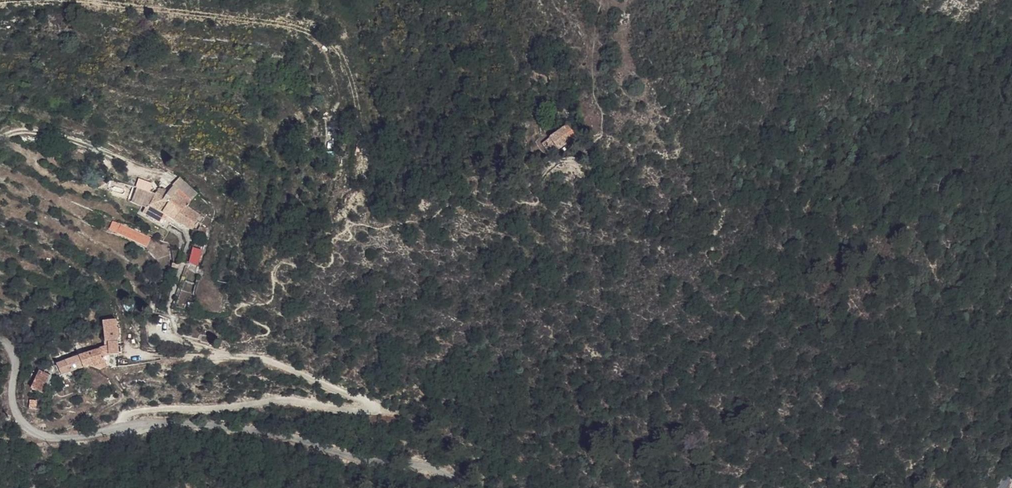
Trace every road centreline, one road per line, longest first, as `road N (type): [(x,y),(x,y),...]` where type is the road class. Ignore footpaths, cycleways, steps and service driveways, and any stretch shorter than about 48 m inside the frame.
road 1 (track): [(121,427),(142,408),(372,406),(257,357),(223,356),(156,331),(152,301),(164,265),(155,243)]
road 2 (unclassified): [(458,487),(420,464),(202,427),(160,423),(41,436),(19,422),(11,402),(12,348),(0,337)]
road 3 (track): [(0,137),(46,133),(163,177)]

